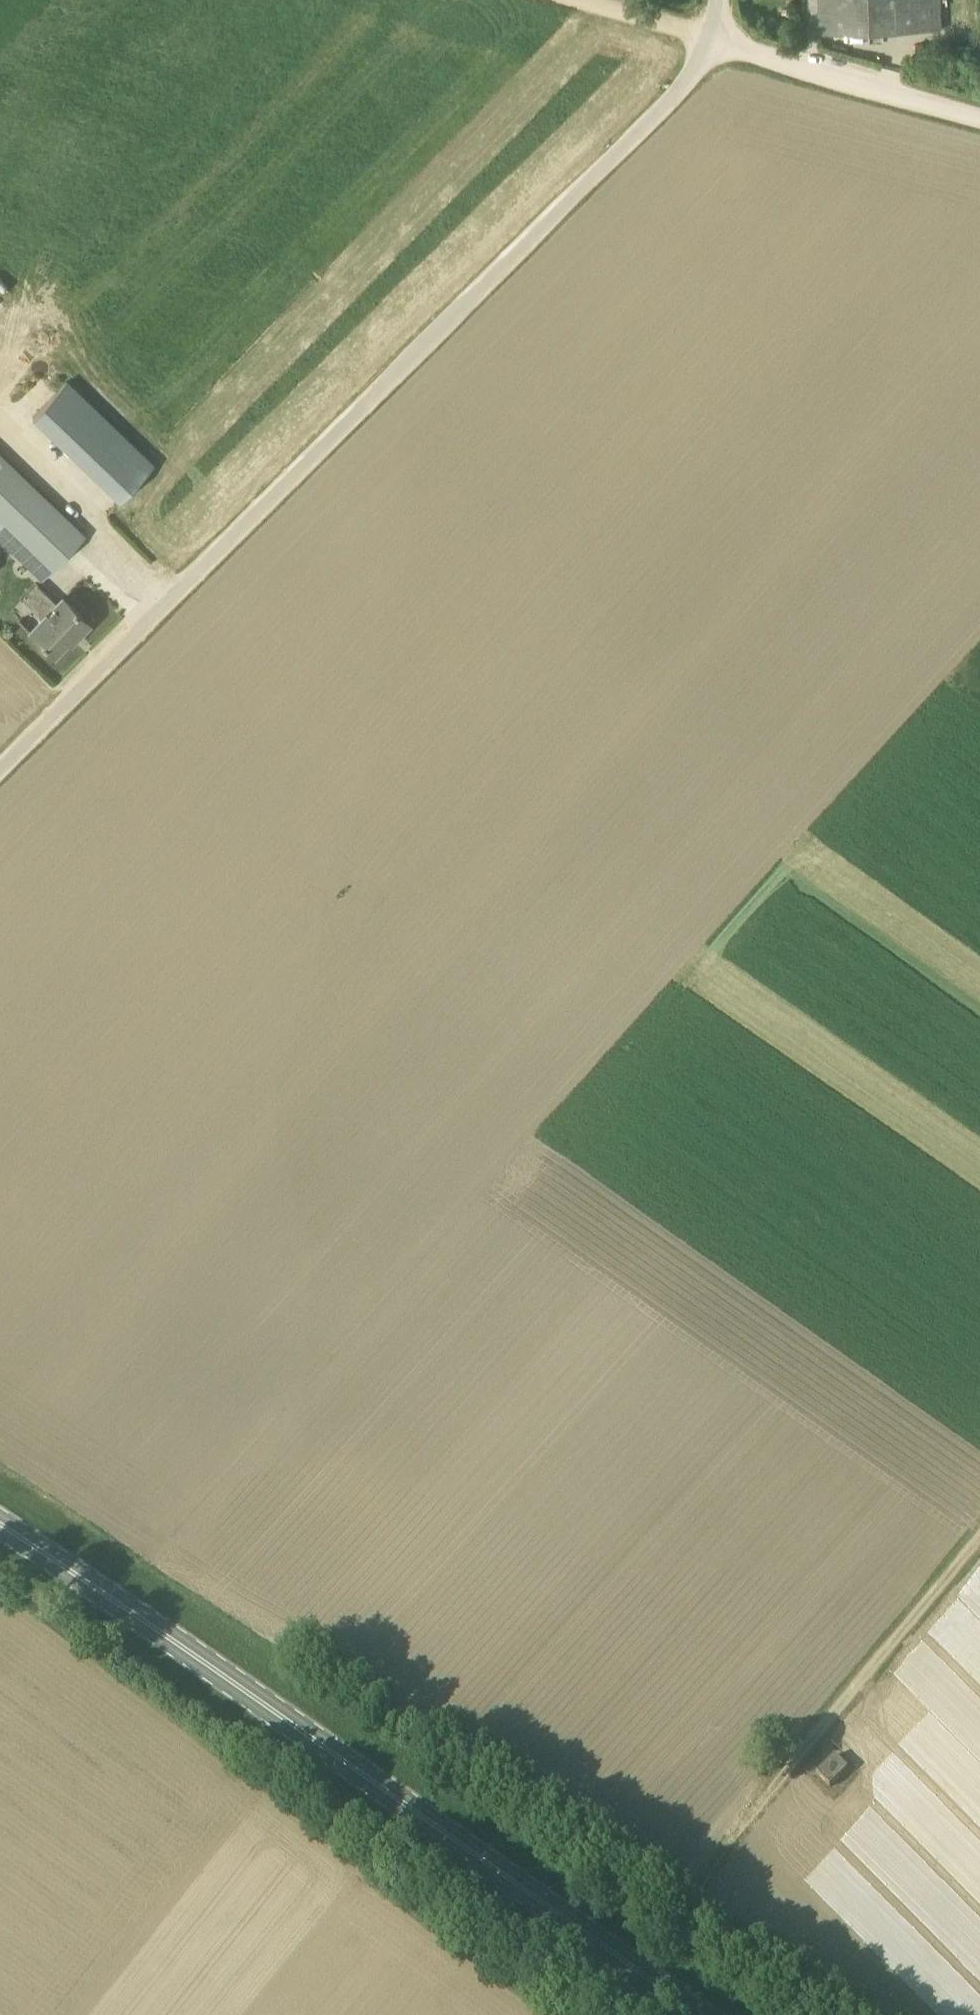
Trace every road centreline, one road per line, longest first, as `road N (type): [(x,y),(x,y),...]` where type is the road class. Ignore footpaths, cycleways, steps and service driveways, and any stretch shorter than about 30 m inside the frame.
road 1 (unclassified): [(0,768),(689,81),(718,37),(722,0)]
road 2 (primary): [(701,2014),(202,1660),(0,1526)]
road 3 (track): [(979,1531),(698,1883)]
road 4 (track): [(979,115),(588,0)]

